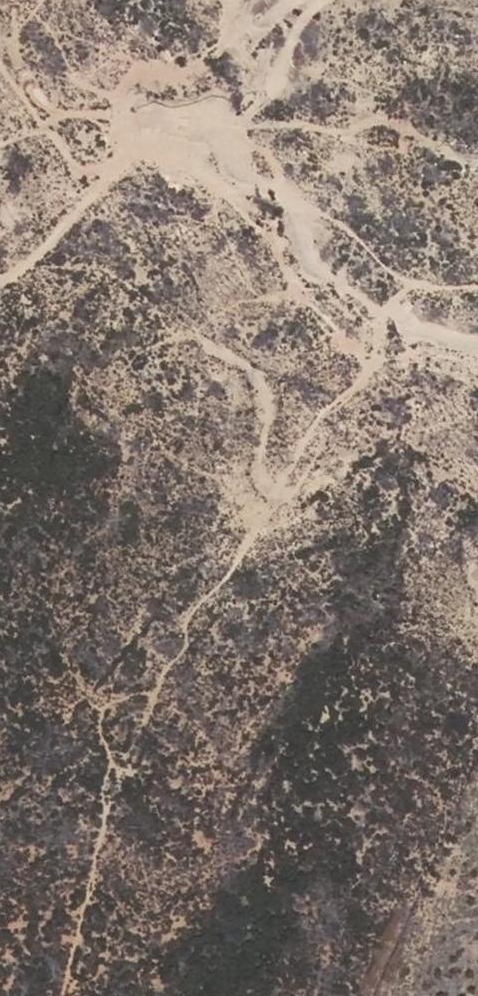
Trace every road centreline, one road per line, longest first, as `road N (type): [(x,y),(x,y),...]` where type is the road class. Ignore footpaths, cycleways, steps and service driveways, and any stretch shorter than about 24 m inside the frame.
road 1 (track): [(348,0),(317,25),(269,140),(339,224),(345,261),(372,311),(477,338)]

